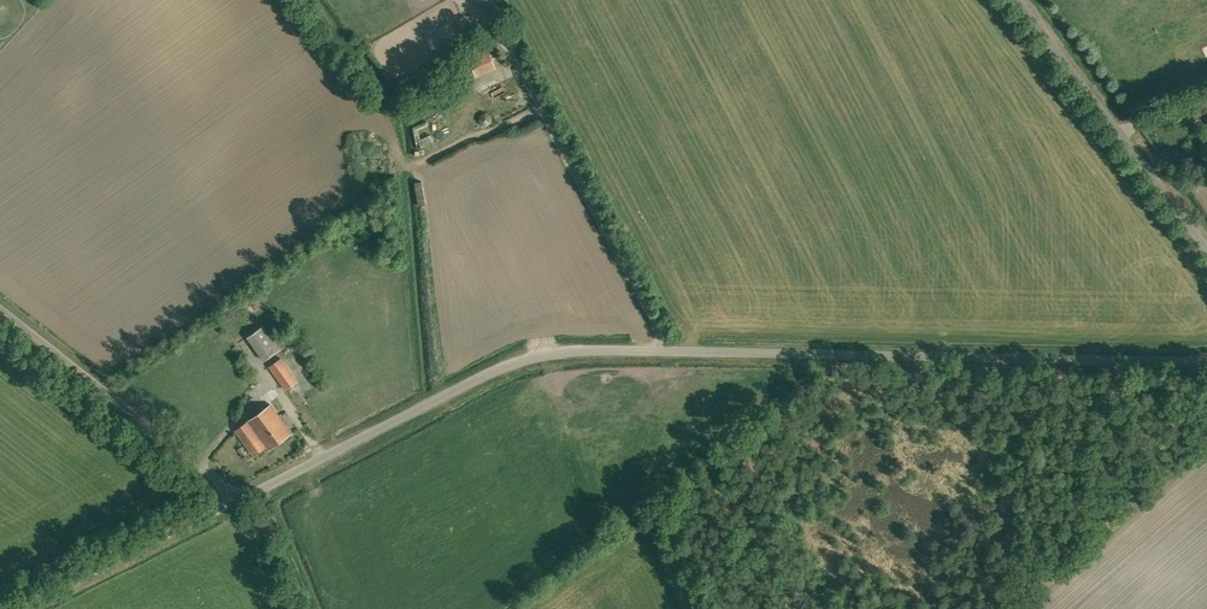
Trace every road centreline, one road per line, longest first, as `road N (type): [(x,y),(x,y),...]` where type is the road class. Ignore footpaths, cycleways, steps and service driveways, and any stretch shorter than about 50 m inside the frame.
road 1 (unclassified): [(1206,360),(556,353),(513,363),(237,501)]
road 2 (unclassified): [(1206,250),(1017,0)]
road 3 (unclassified): [(237,501),(0,307)]
road 4 (unclassified): [(22,608),(237,501)]

